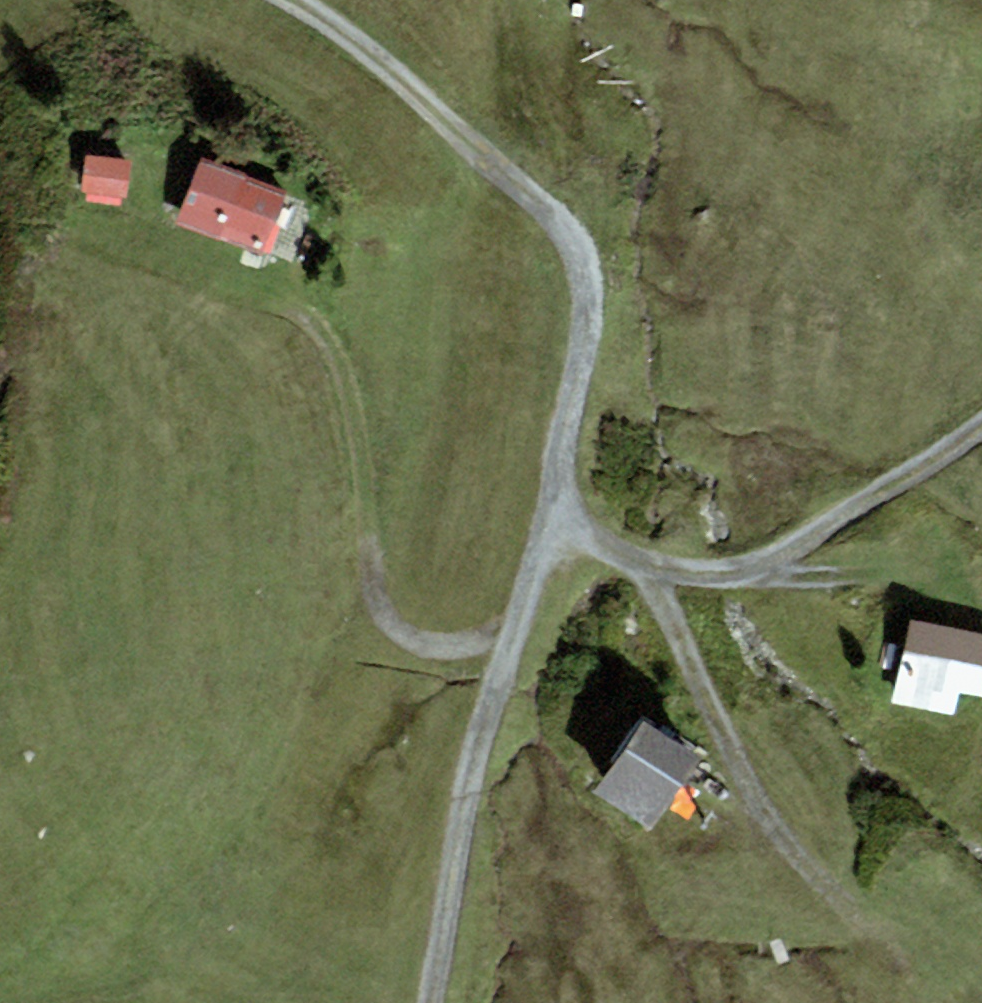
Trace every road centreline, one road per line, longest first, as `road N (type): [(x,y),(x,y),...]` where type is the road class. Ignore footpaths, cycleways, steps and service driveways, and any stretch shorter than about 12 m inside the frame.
road 1 (track): [(438,1002),(518,627),(555,526),(720,571),(787,562),(981,431)]
road 2 (residential): [(282,0),(329,21),(537,189),(594,257),(596,319),(555,526)]
road 3 (track): [(971,1002),(835,899),(639,554)]
road 4 (track): [(310,310),(365,417),(376,569),(402,637),(466,646),(518,627)]

